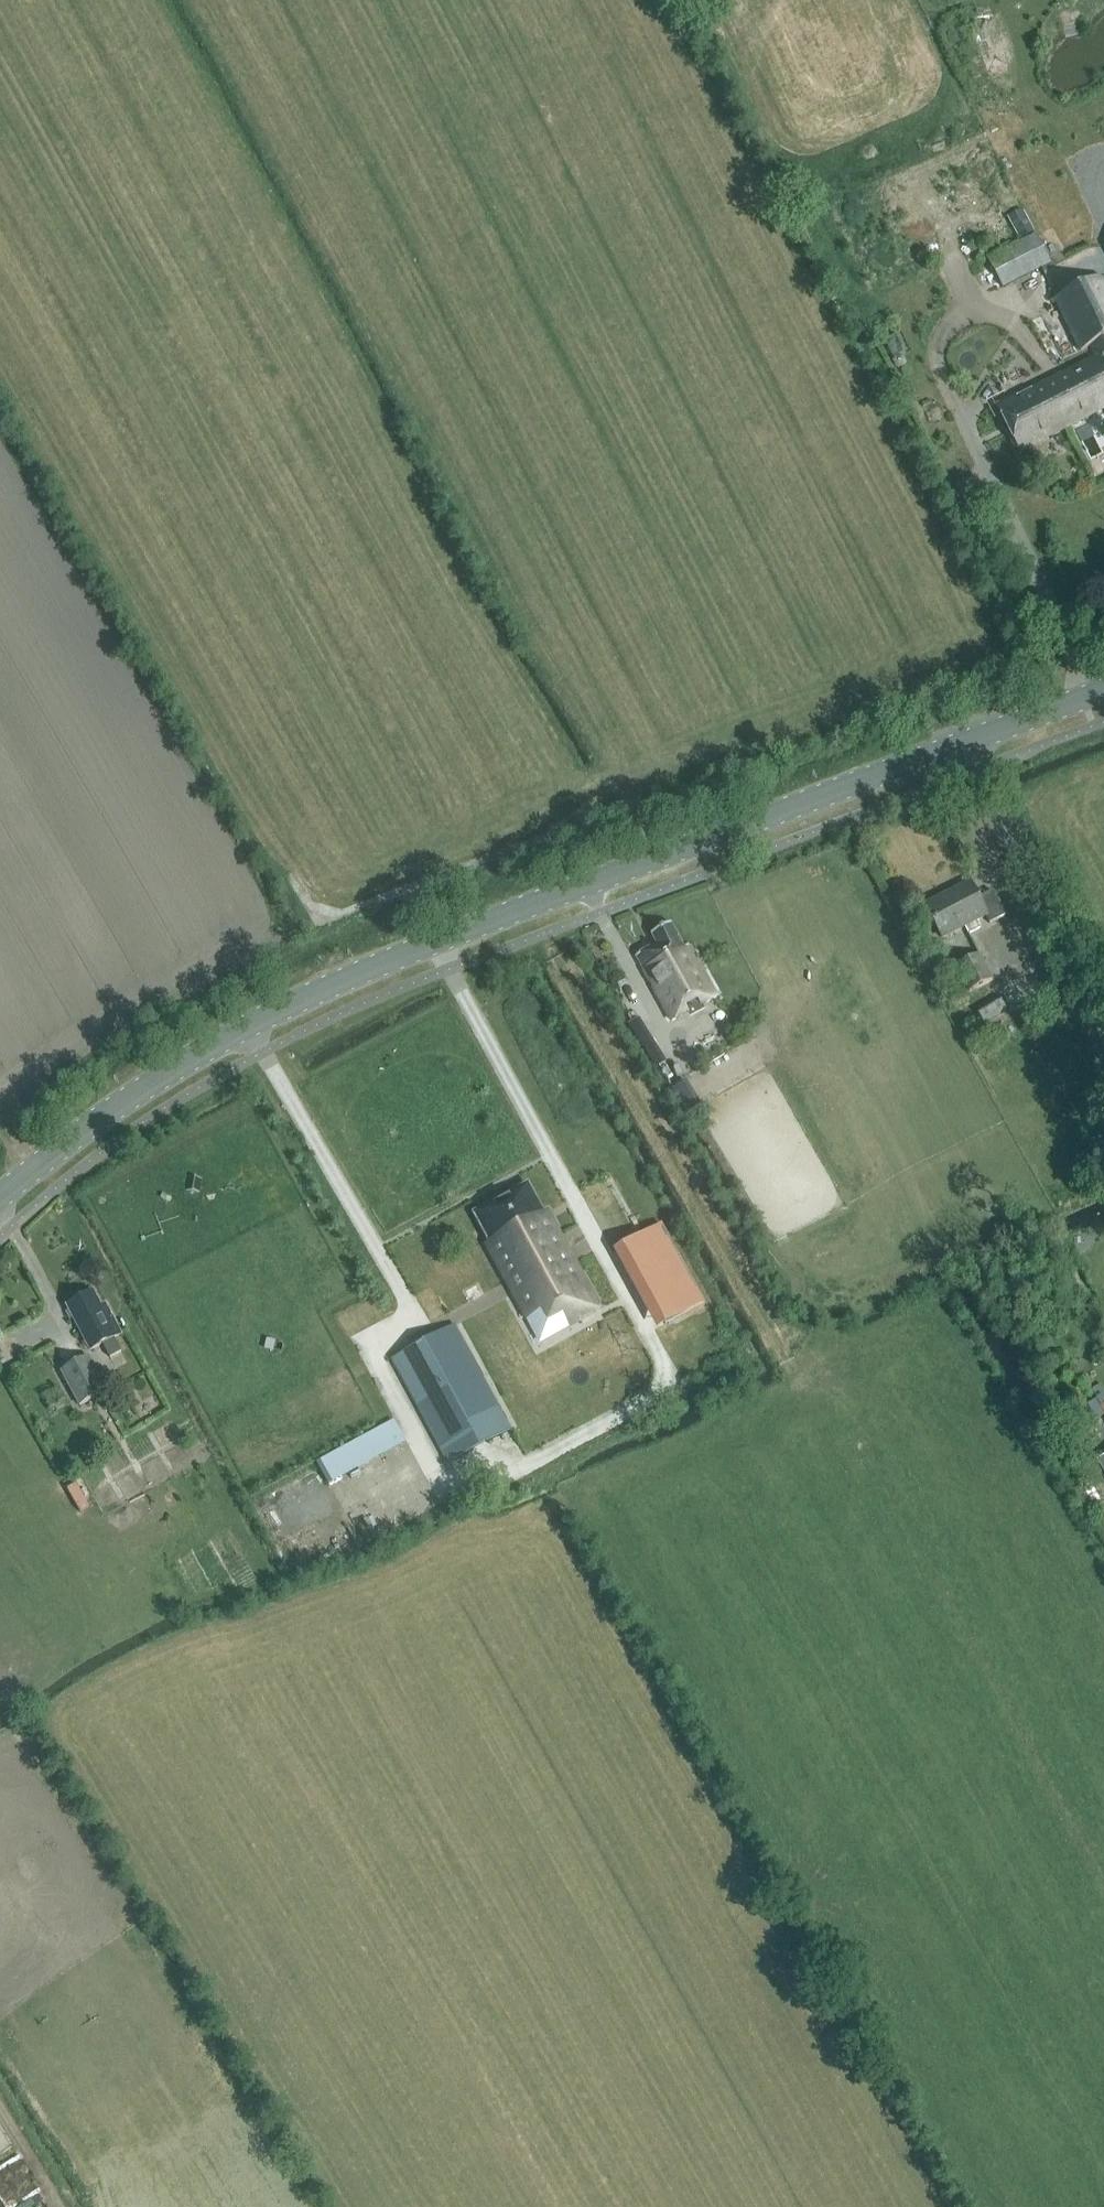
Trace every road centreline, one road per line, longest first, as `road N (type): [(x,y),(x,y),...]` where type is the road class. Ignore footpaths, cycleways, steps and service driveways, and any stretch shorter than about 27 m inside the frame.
road 1 (tertiary): [(0,1198),(150,1082),(278,1012),(384,963),(1103,690)]

